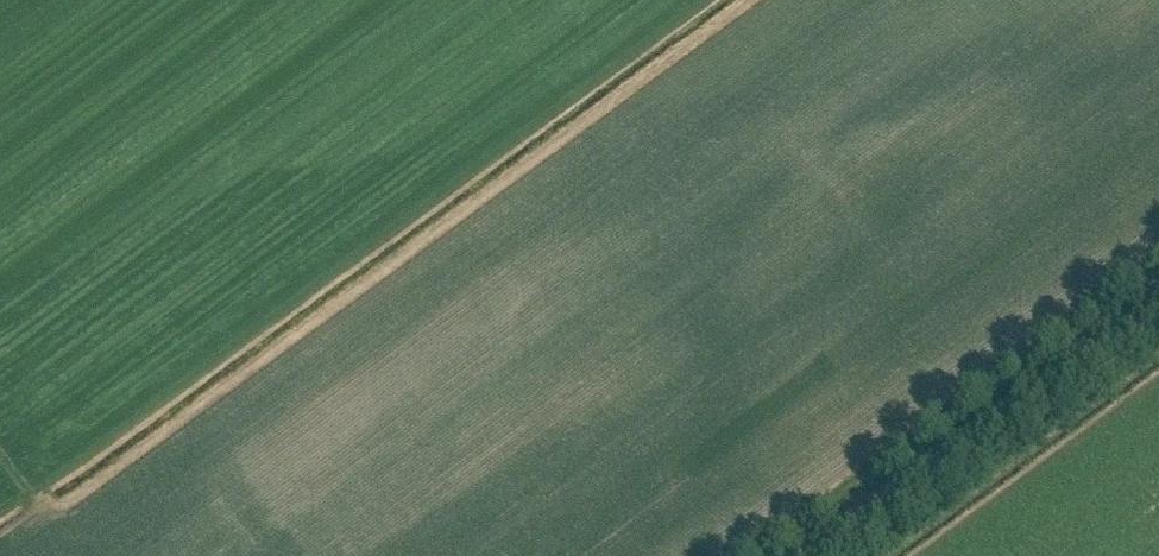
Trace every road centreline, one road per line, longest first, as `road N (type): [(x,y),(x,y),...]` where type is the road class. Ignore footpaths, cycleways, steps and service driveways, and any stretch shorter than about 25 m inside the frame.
road 1 (tertiary): [(807,555),(1158,298)]

